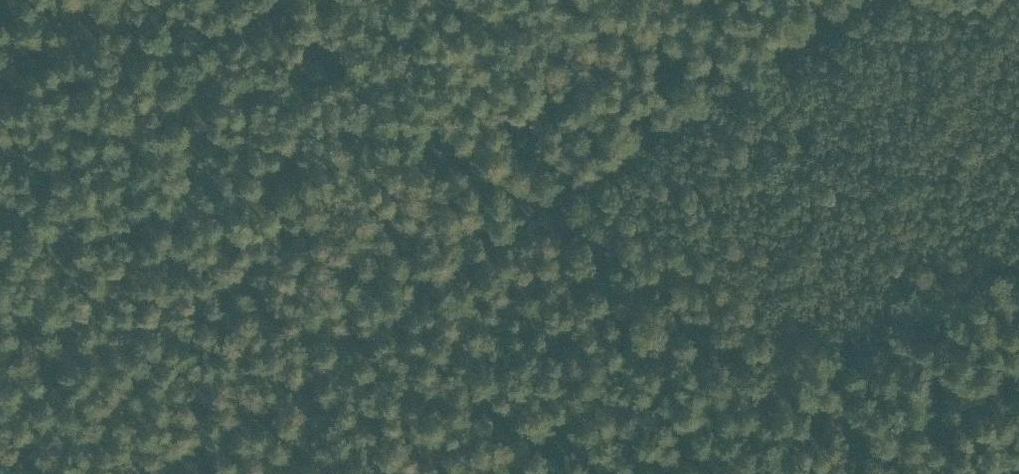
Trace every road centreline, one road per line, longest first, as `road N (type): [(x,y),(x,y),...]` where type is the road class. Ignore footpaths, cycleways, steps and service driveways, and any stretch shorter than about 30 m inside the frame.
road 1 (track): [(125,473),(543,195)]
road 2 (track): [(543,195),(834,0)]

